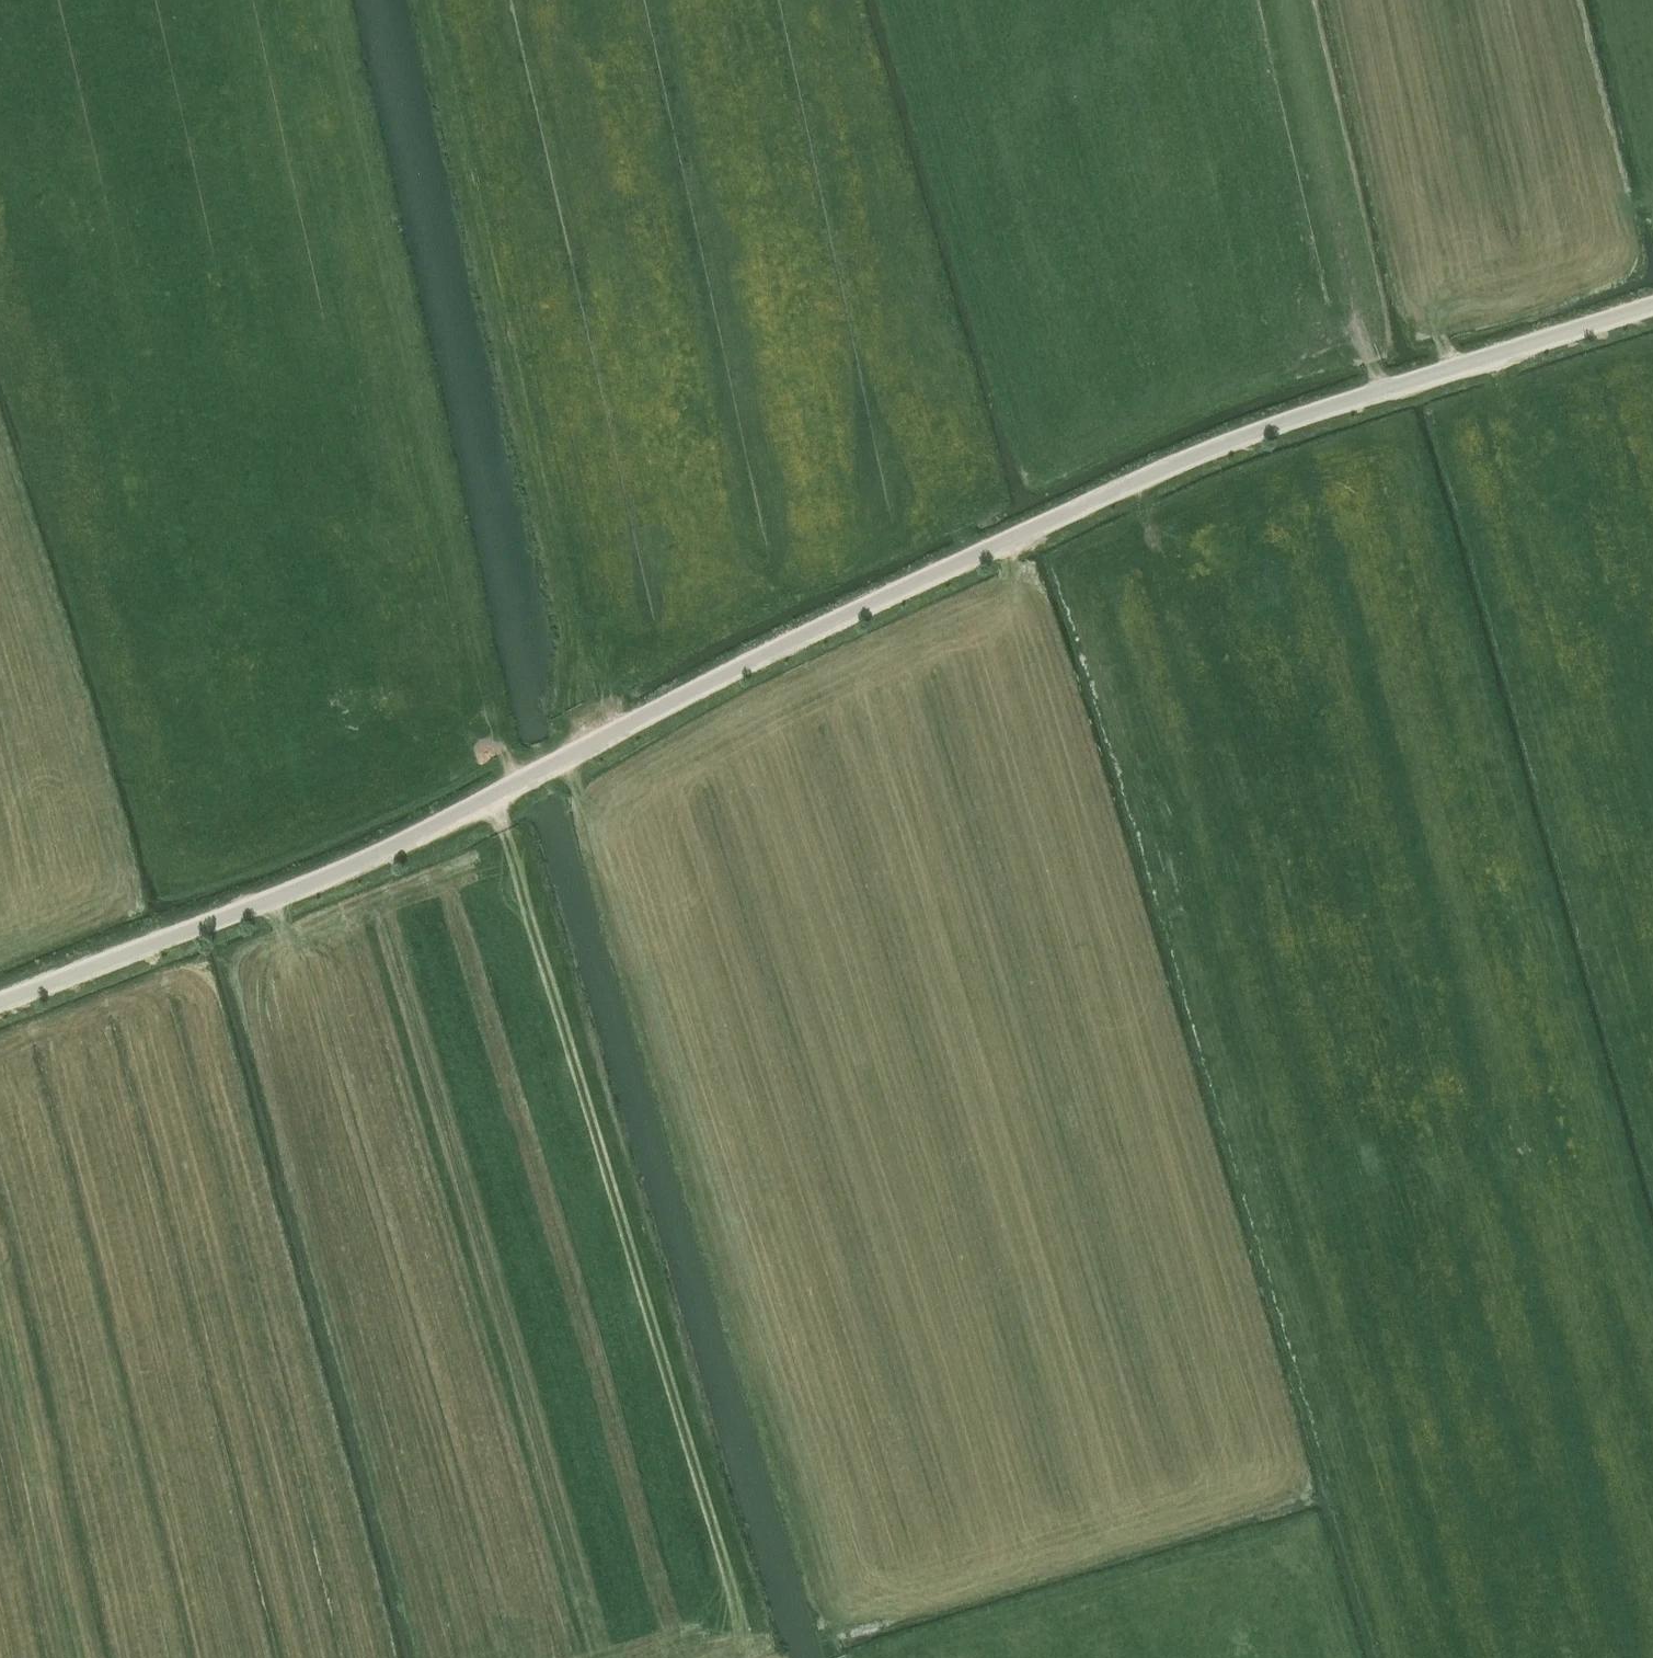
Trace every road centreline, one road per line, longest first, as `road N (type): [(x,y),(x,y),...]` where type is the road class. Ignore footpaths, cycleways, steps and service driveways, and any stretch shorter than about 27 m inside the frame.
road 1 (unclassified): [(0,1010),(335,880),(979,557),(1189,462),(1652,311)]

